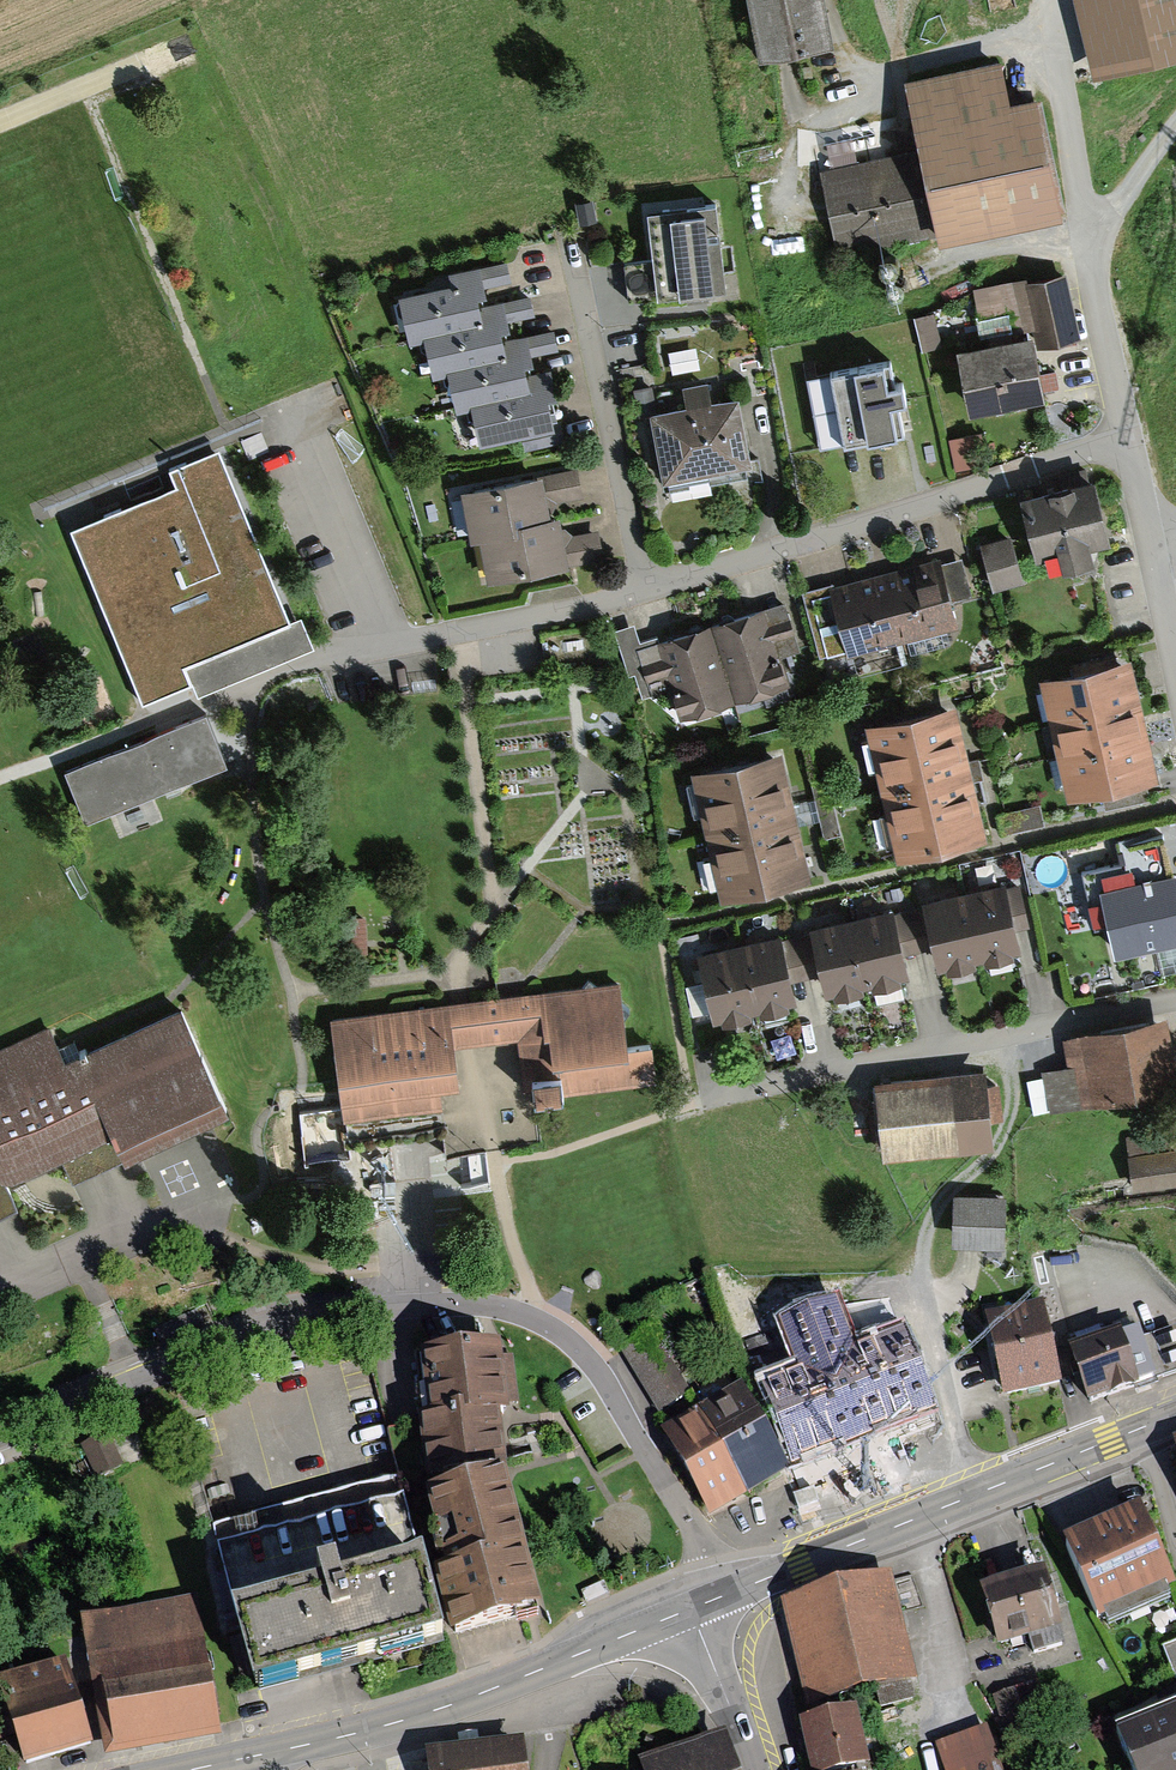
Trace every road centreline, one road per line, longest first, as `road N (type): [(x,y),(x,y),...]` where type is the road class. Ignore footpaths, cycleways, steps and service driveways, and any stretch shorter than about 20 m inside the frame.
road 1 (residential): [(716,1598),(694,1529),(597,1372),(569,1339),(507,1308),(456,1303),(294,1318),(0,1436)]
road 2 (tertiary): [(691,1608),(405,1719),(191,1769)]
road 3 (residential): [(1130,443),(645,590)]
road 4 (residential): [(1175,1000),(759,1083),(693,1104)]
road 5 (tertiary): [(1144,1426),(716,1598)]
road 6 (residential): [(1048,0),(1130,443)]
road 7 (residential): [(645,590),(323,657),(255,684)]
road 8 (residential): [(645,590),(571,243)]
road 9 (tertiary): [(751,1769),(691,1608)]
road 10 (track): [(1175,127),(1110,221),(1090,229)]

